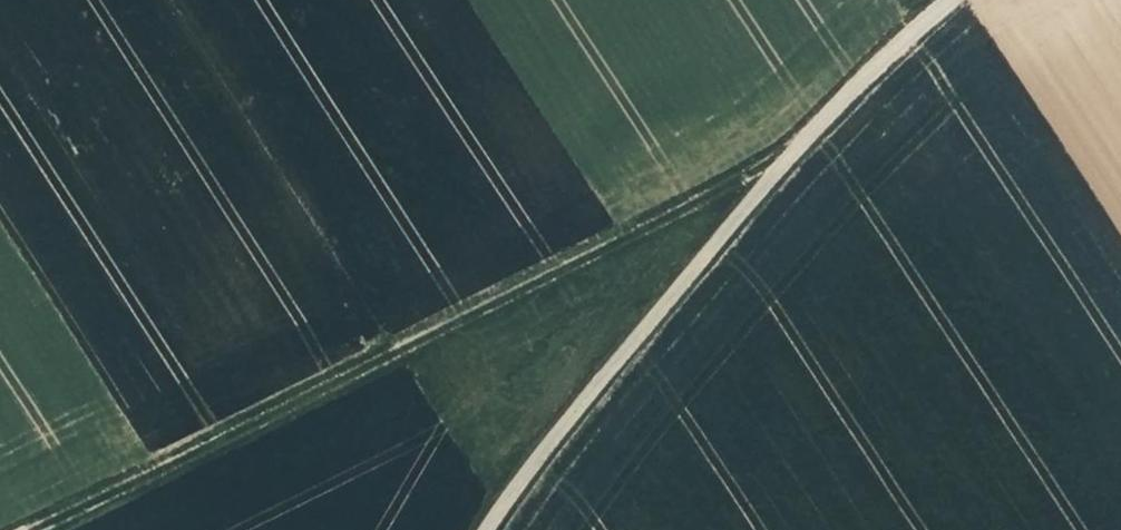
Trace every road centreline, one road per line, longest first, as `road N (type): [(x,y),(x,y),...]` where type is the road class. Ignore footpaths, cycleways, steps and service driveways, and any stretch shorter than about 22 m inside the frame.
road 1 (track): [(792,150),(35,529)]
road 2 (unclassified): [(942,0),(836,99),(506,486),(480,529)]

